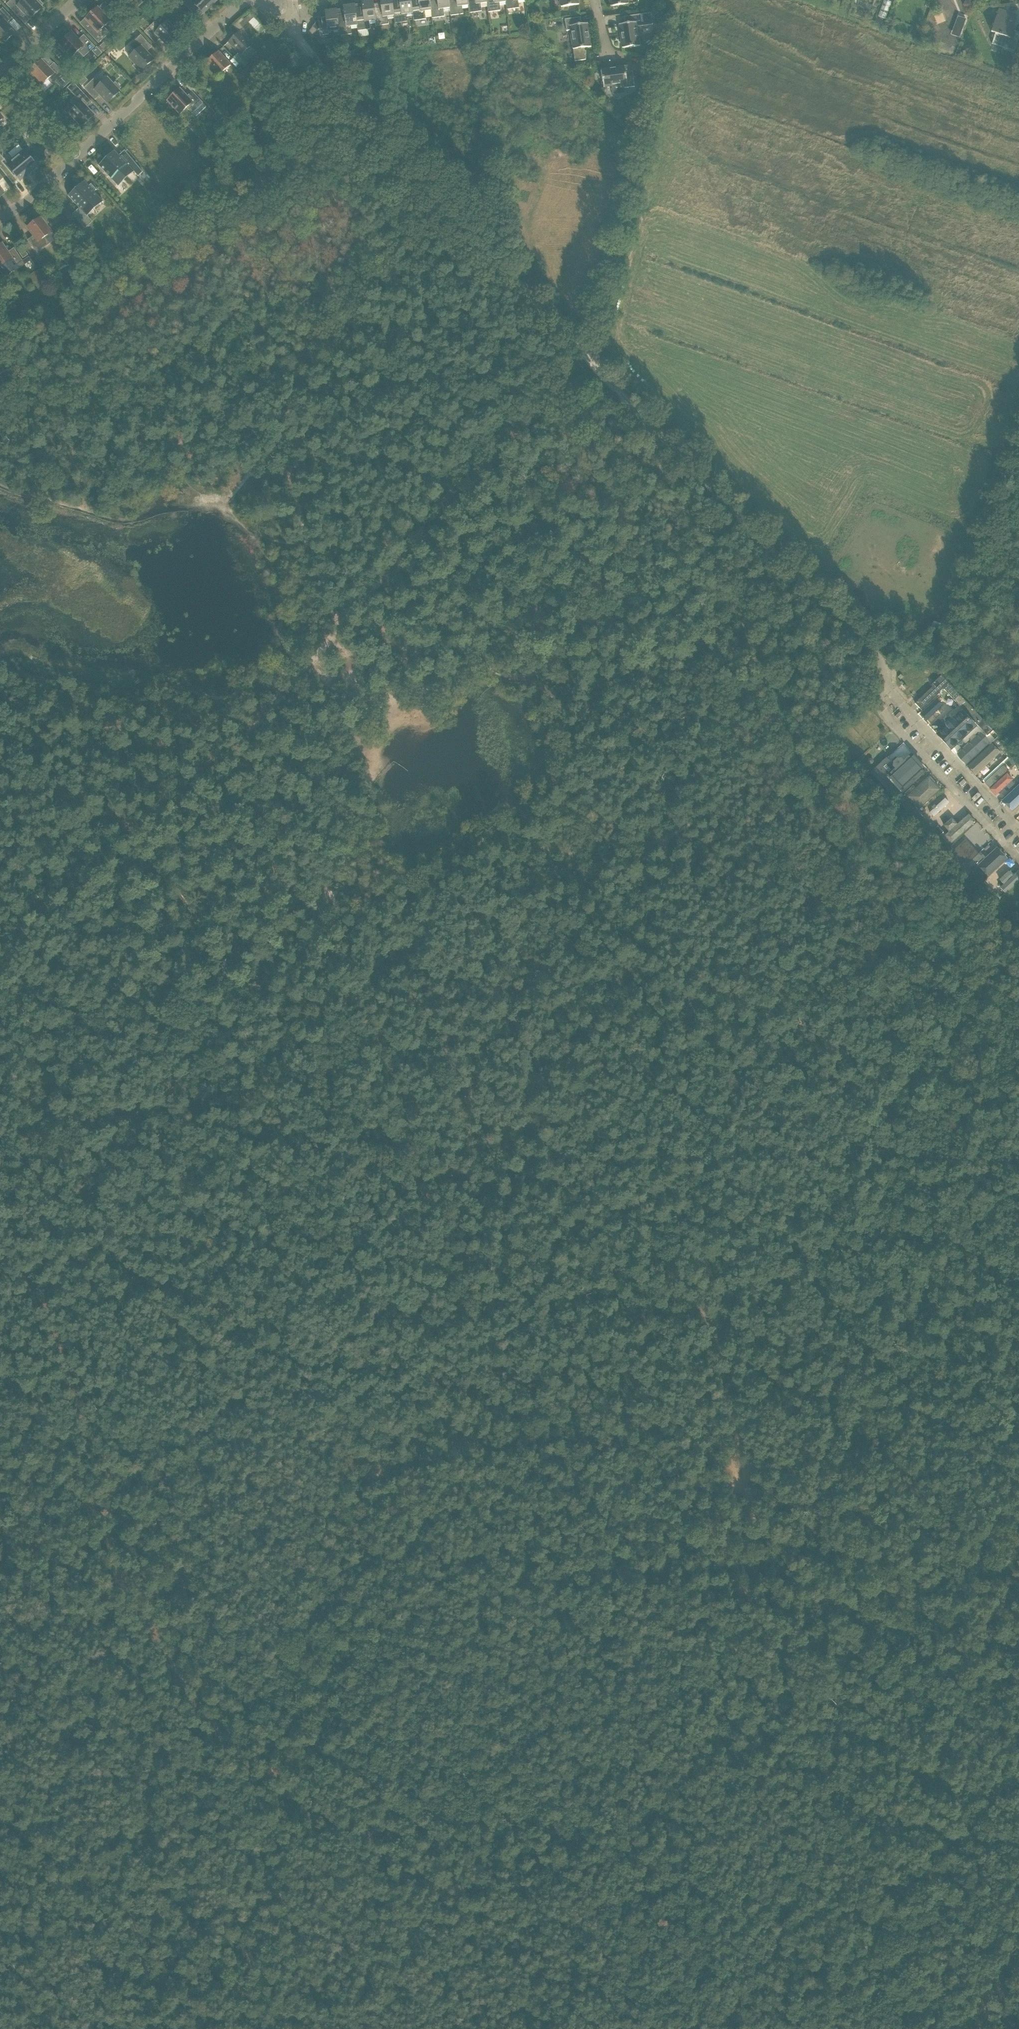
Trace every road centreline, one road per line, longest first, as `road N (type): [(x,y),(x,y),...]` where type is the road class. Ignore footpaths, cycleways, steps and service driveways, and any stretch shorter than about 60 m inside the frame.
road 1 (unclassified): [(1018,844),(887,698),(881,649),(320,63),(295,19)]
road 2 (residential): [(75,156),(239,4),(295,19)]

